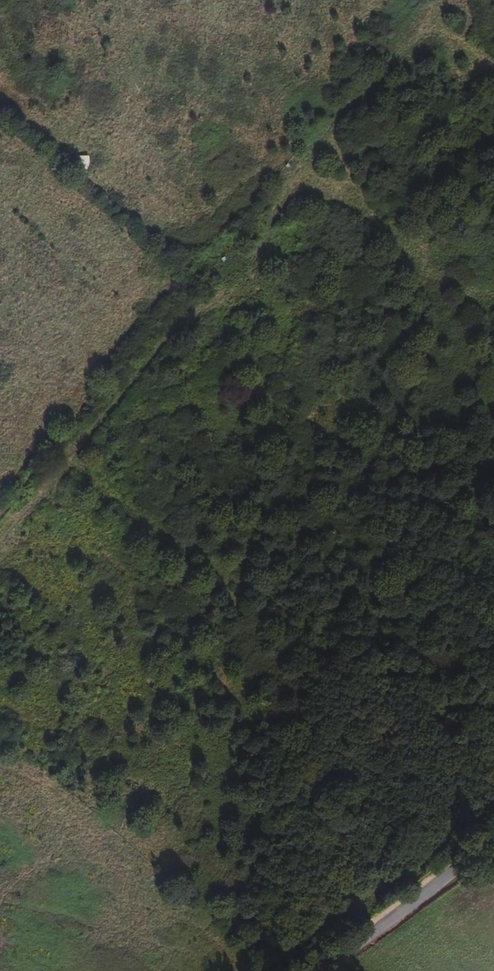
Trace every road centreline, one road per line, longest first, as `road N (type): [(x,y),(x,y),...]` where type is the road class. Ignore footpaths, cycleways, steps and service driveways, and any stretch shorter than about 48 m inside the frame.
road 1 (tertiary): [(317,970),(493,838)]

